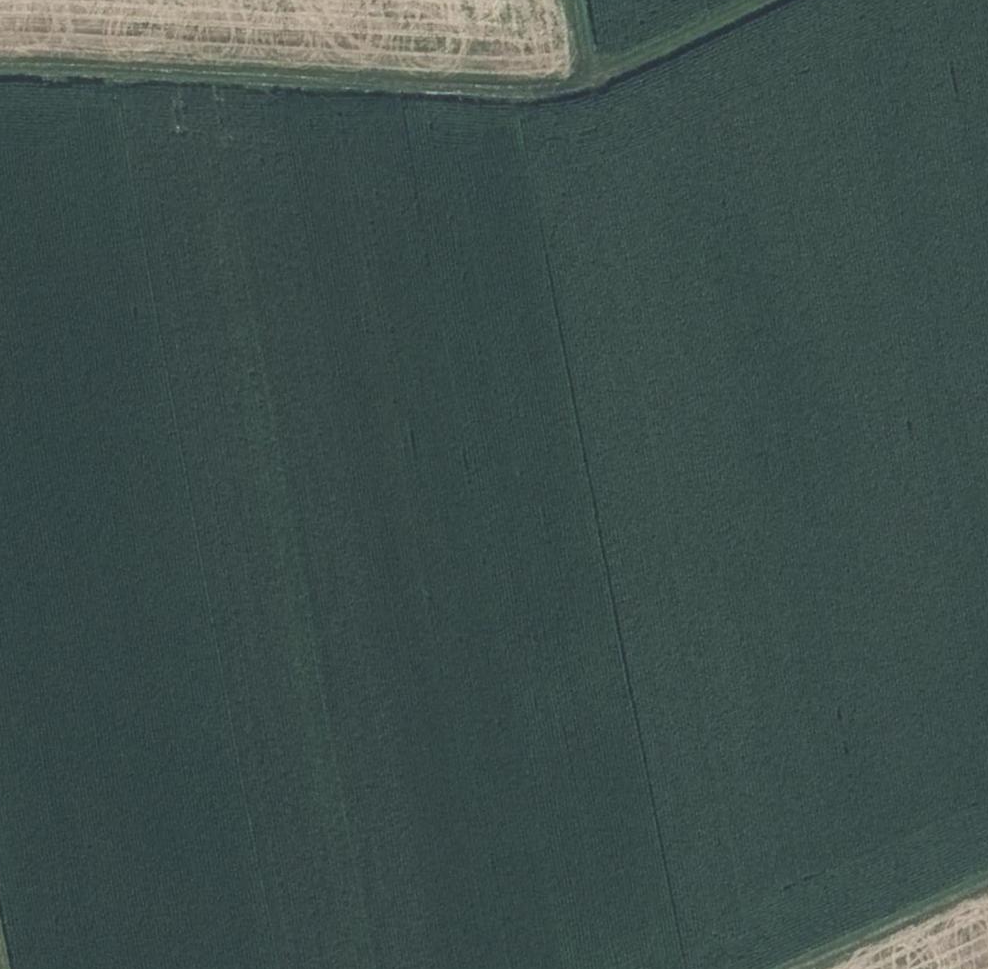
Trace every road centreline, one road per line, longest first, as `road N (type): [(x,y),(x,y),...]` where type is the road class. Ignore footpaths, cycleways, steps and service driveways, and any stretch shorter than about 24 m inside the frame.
road 1 (track): [(754,0),(606,72),(0,75)]
road 2 (track): [(987,883),(793,968)]

